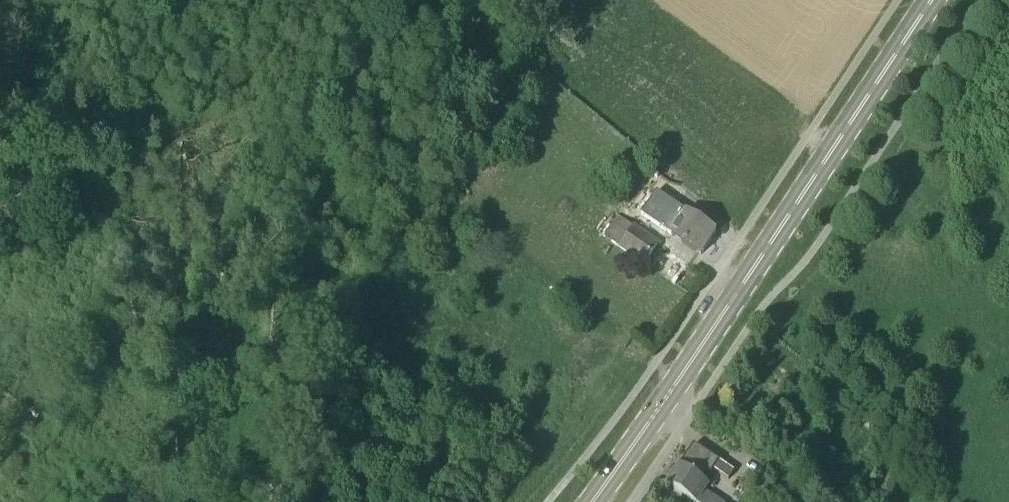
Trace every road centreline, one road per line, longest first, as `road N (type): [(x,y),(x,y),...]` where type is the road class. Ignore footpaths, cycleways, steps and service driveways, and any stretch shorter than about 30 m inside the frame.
road 1 (primary): [(593,501),(931,0)]

